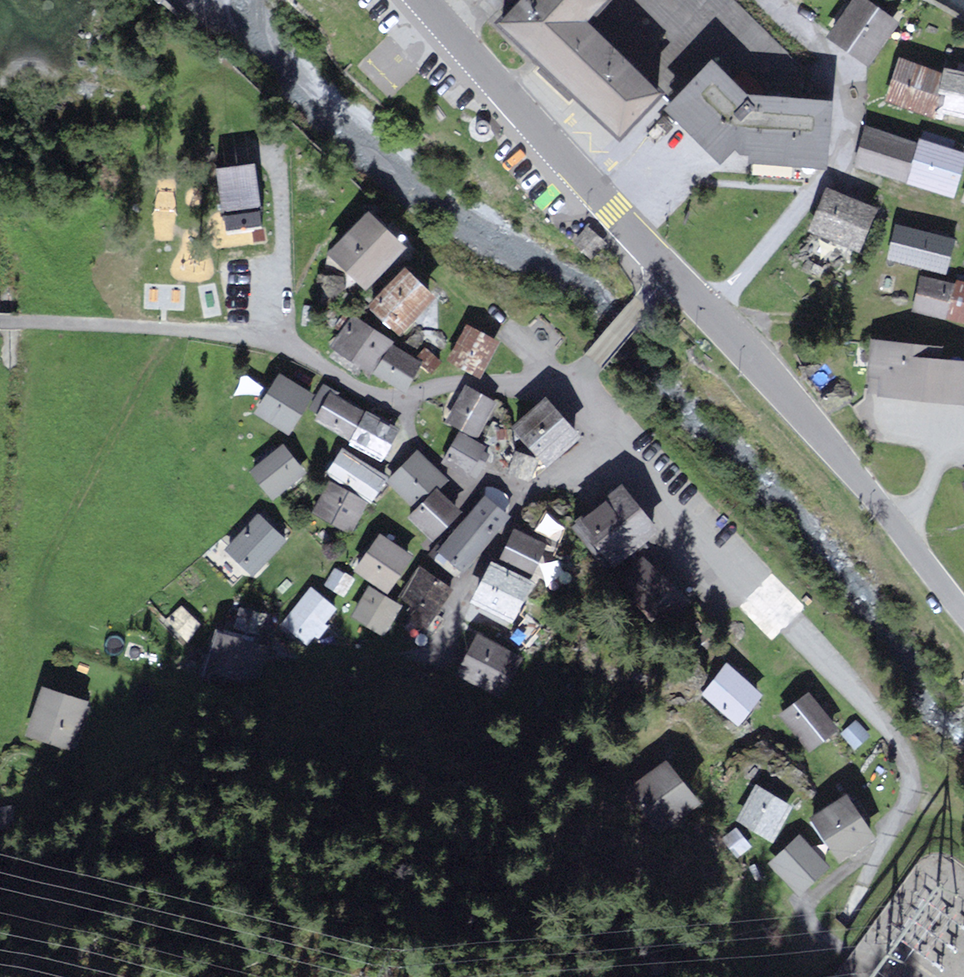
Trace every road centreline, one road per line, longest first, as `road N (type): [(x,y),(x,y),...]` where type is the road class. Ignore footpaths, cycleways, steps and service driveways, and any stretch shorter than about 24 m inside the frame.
road 1 (residential): [(573,385),(885,728),(913,791),(847,923)]
road 2 (residential): [(0,323),(221,333),(279,344),(382,401),(472,383),(573,385)]
road 3 (tertiary): [(665,275),(963,612)]
road 4 (tertiary): [(417,0),(665,275)]
road 5 (residential): [(665,275),(573,385)]

